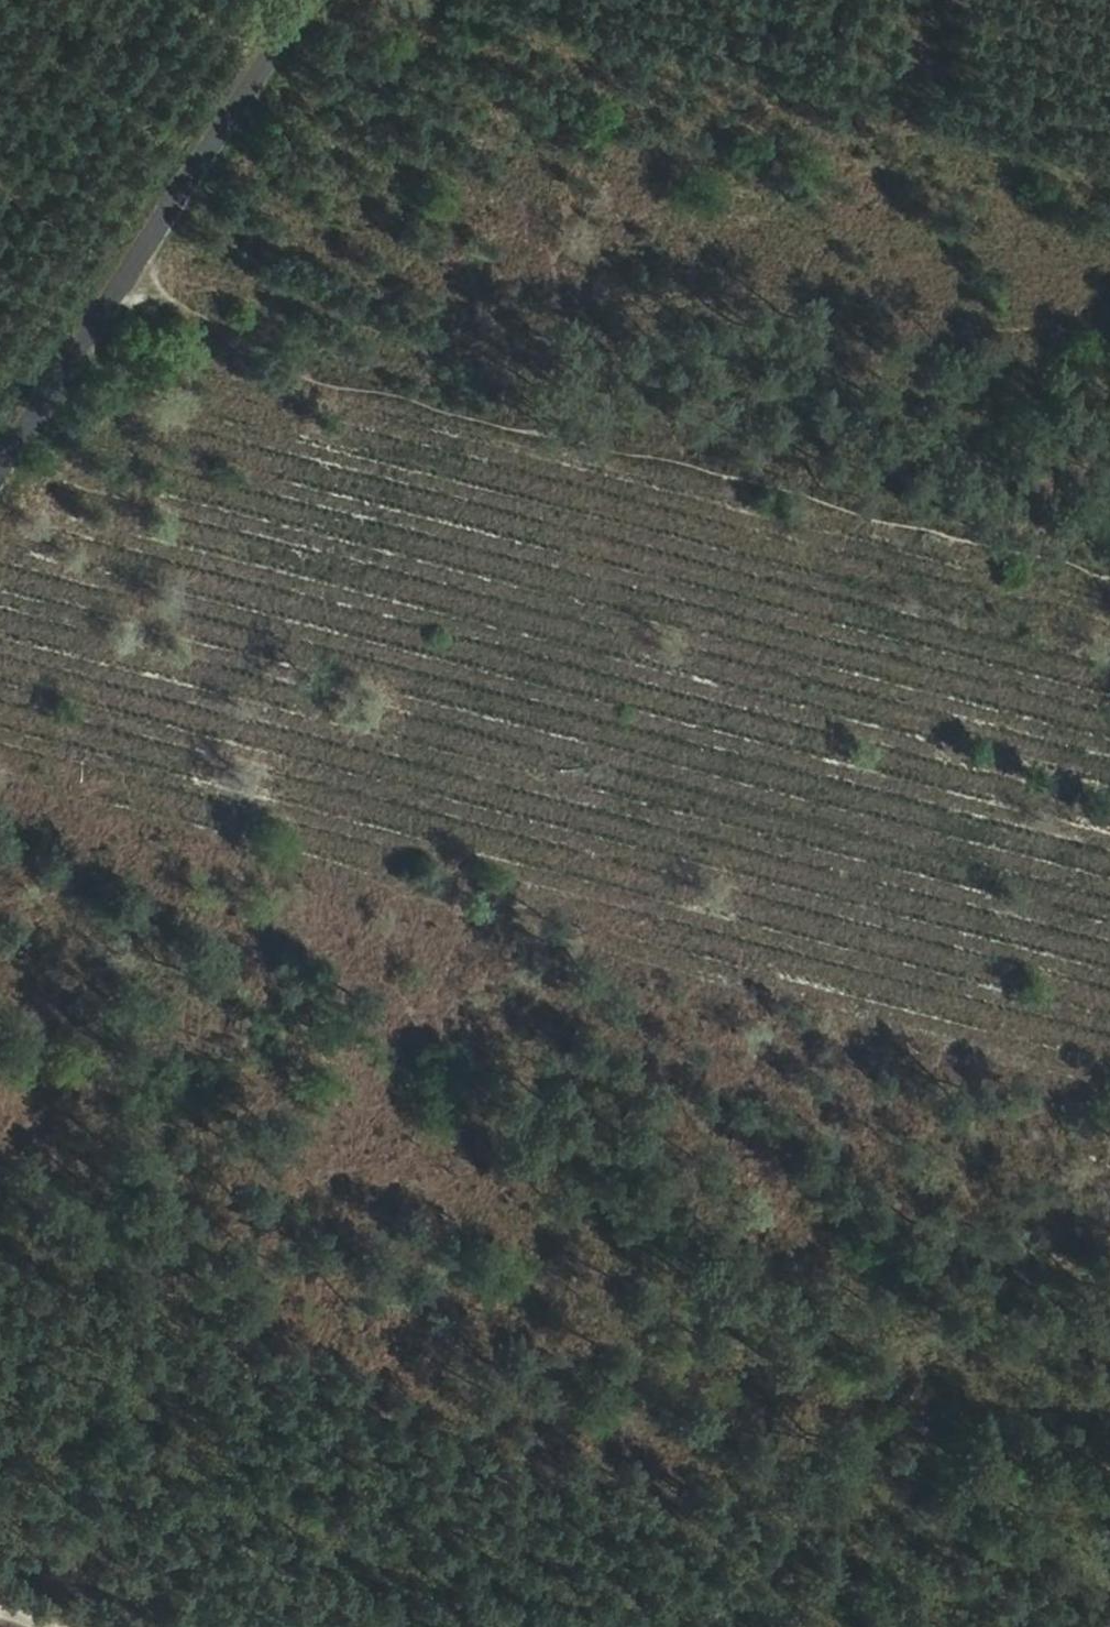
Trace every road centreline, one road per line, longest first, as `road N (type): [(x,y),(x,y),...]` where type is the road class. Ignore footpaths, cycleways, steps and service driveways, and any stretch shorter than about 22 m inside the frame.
road 1 (residential): [(321,0),(0,488)]

